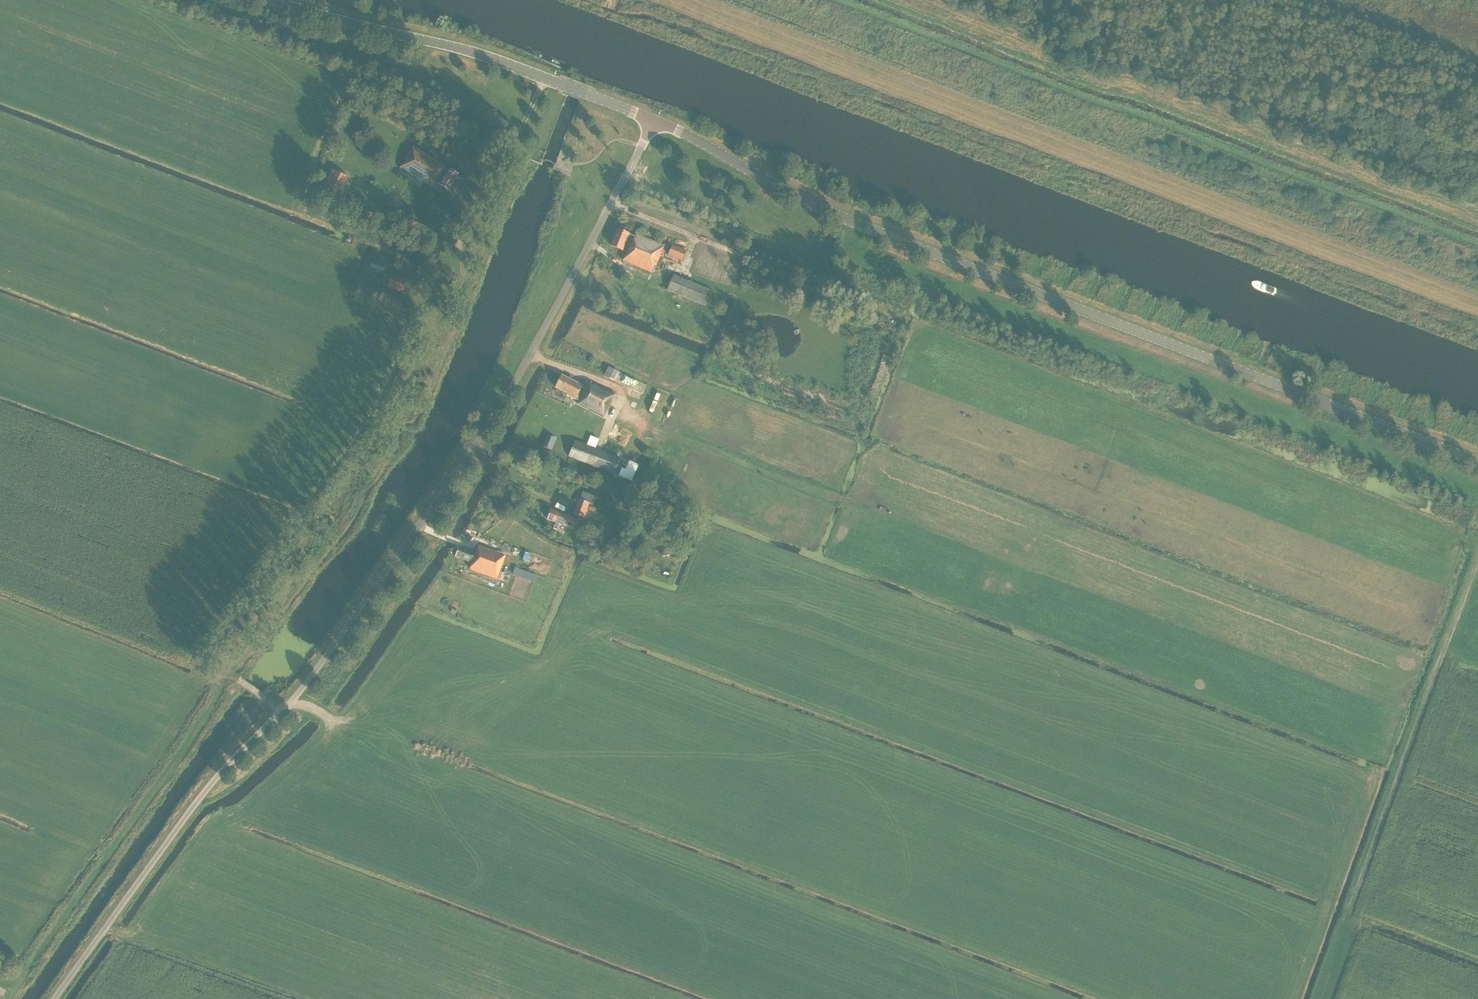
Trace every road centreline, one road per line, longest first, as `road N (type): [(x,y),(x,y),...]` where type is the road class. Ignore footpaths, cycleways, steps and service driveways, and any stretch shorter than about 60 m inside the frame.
road 1 (unclassified): [(53,998),(206,787),(320,664),(498,410),(655,120)]
road 2 (tertiary): [(1477,461),(831,211),(655,120)]
road 3 (tertiary): [(655,120),(487,56),(271,0)]
road 4 (track): [(545,77),(465,216),(457,287),(436,284)]

